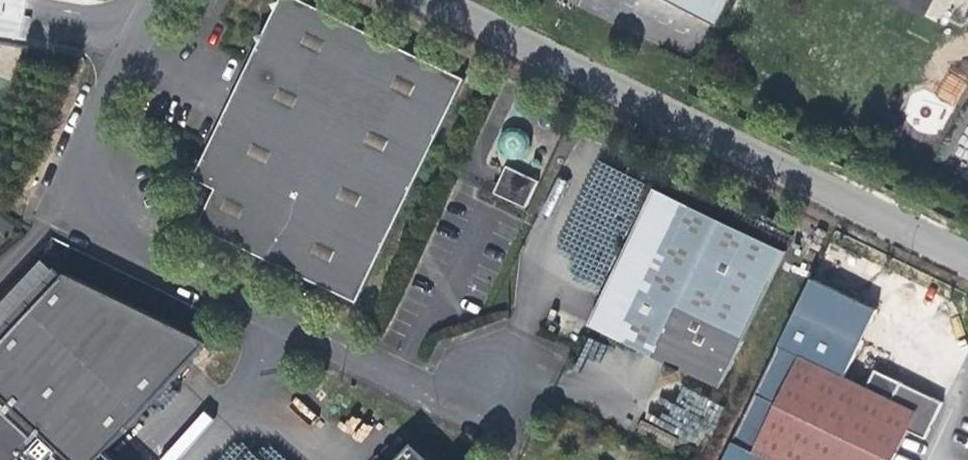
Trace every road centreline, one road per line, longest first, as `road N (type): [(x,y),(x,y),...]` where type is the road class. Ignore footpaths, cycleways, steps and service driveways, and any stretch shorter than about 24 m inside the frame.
road 1 (residential): [(505,378),(442,397),(104,232),(76,167),(156,0)]
road 2 (residential): [(441,0),(967,254)]

